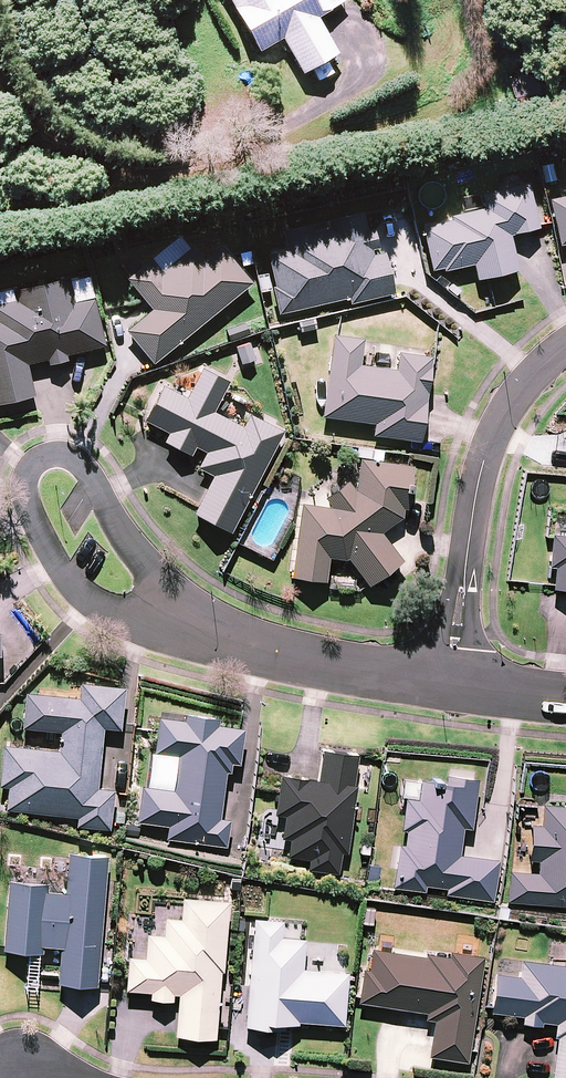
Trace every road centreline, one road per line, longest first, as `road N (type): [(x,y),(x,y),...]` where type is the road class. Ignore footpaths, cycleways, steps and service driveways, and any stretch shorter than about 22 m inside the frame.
road 1 (residential): [(156,617),(109,612),(74,583),(20,491),(26,472),(41,458),(66,455),(81,467),(156,583)]
road 2 (residential): [(565,353),(526,386),(499,433),(481,485),(450,680)]
road 3 (residential): [(450,680),(288,655),(156,617)]

